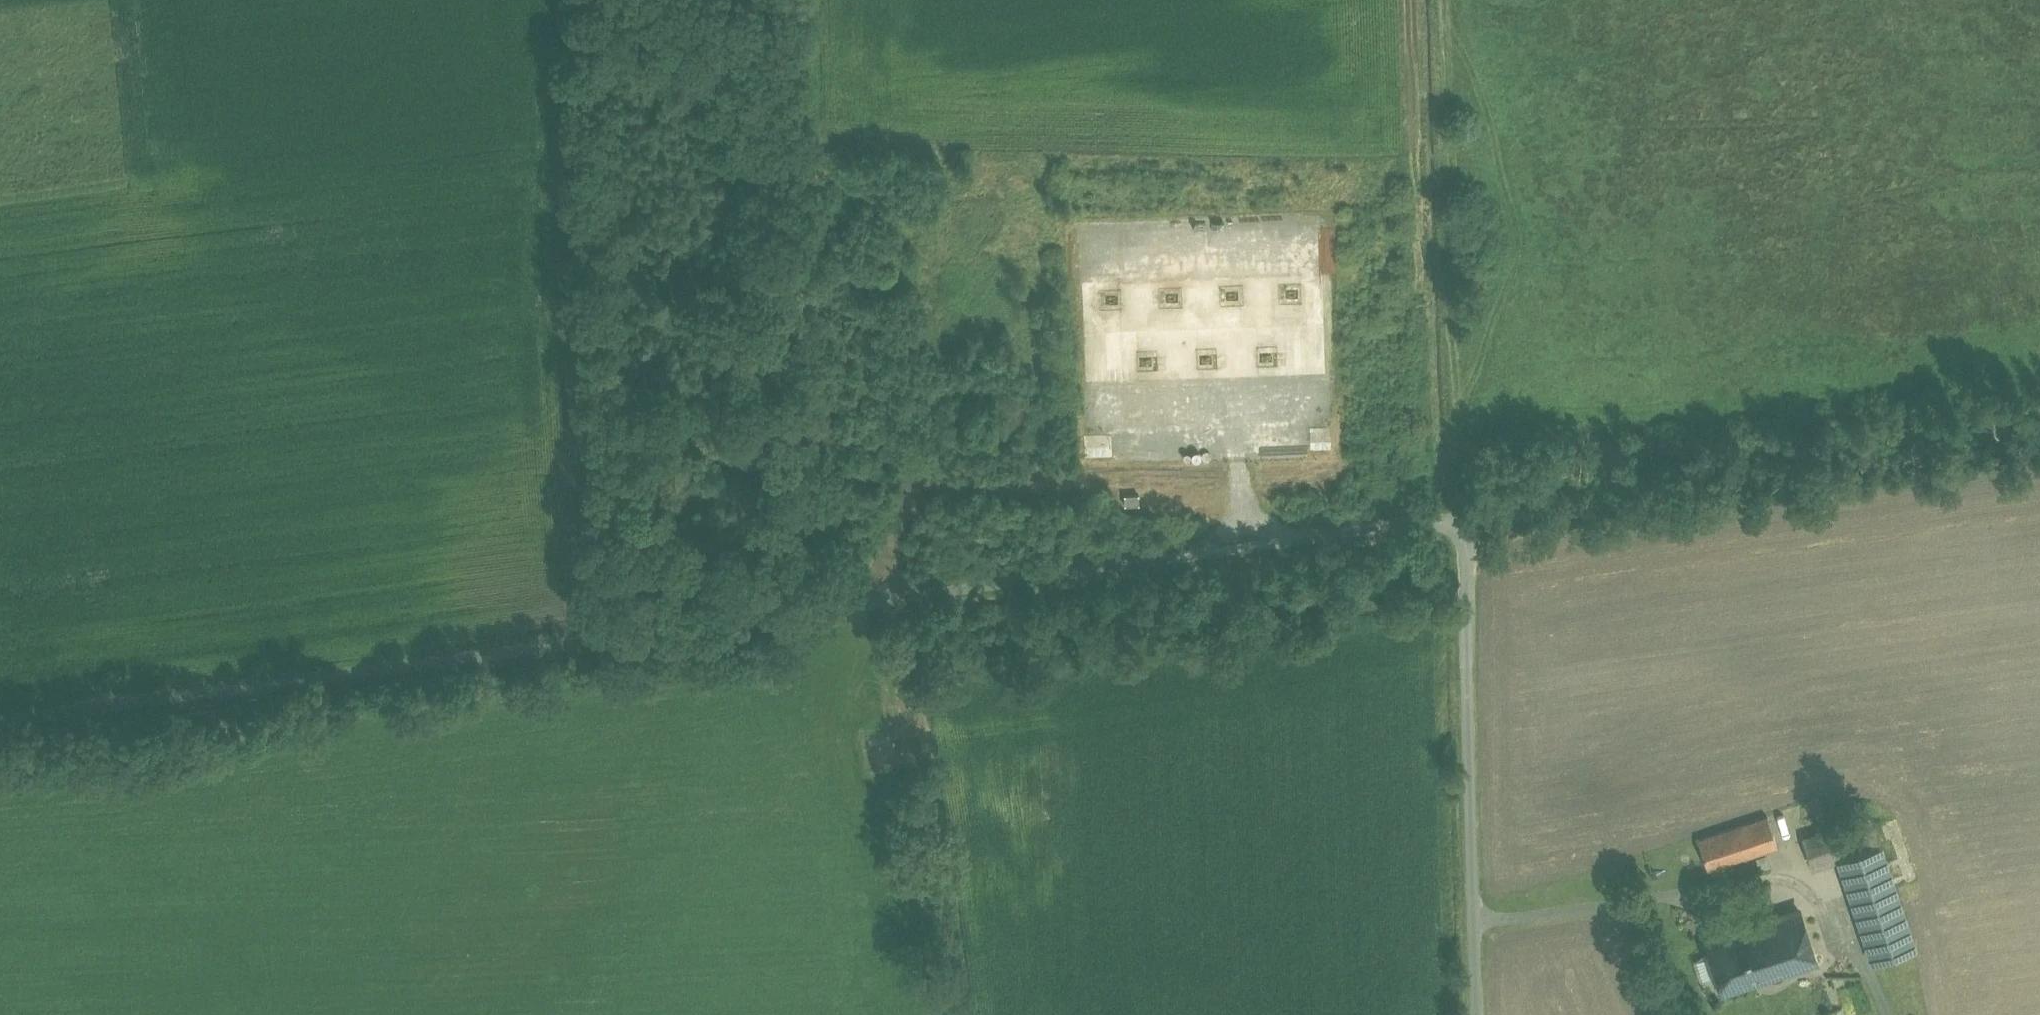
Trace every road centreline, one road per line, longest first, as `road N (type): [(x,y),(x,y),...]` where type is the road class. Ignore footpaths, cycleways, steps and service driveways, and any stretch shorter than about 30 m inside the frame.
road 1 (unclassified): [(0,727),(1461,520),(1477,1014)]
road 2 (track): [(1457,383),(1461,520)]

